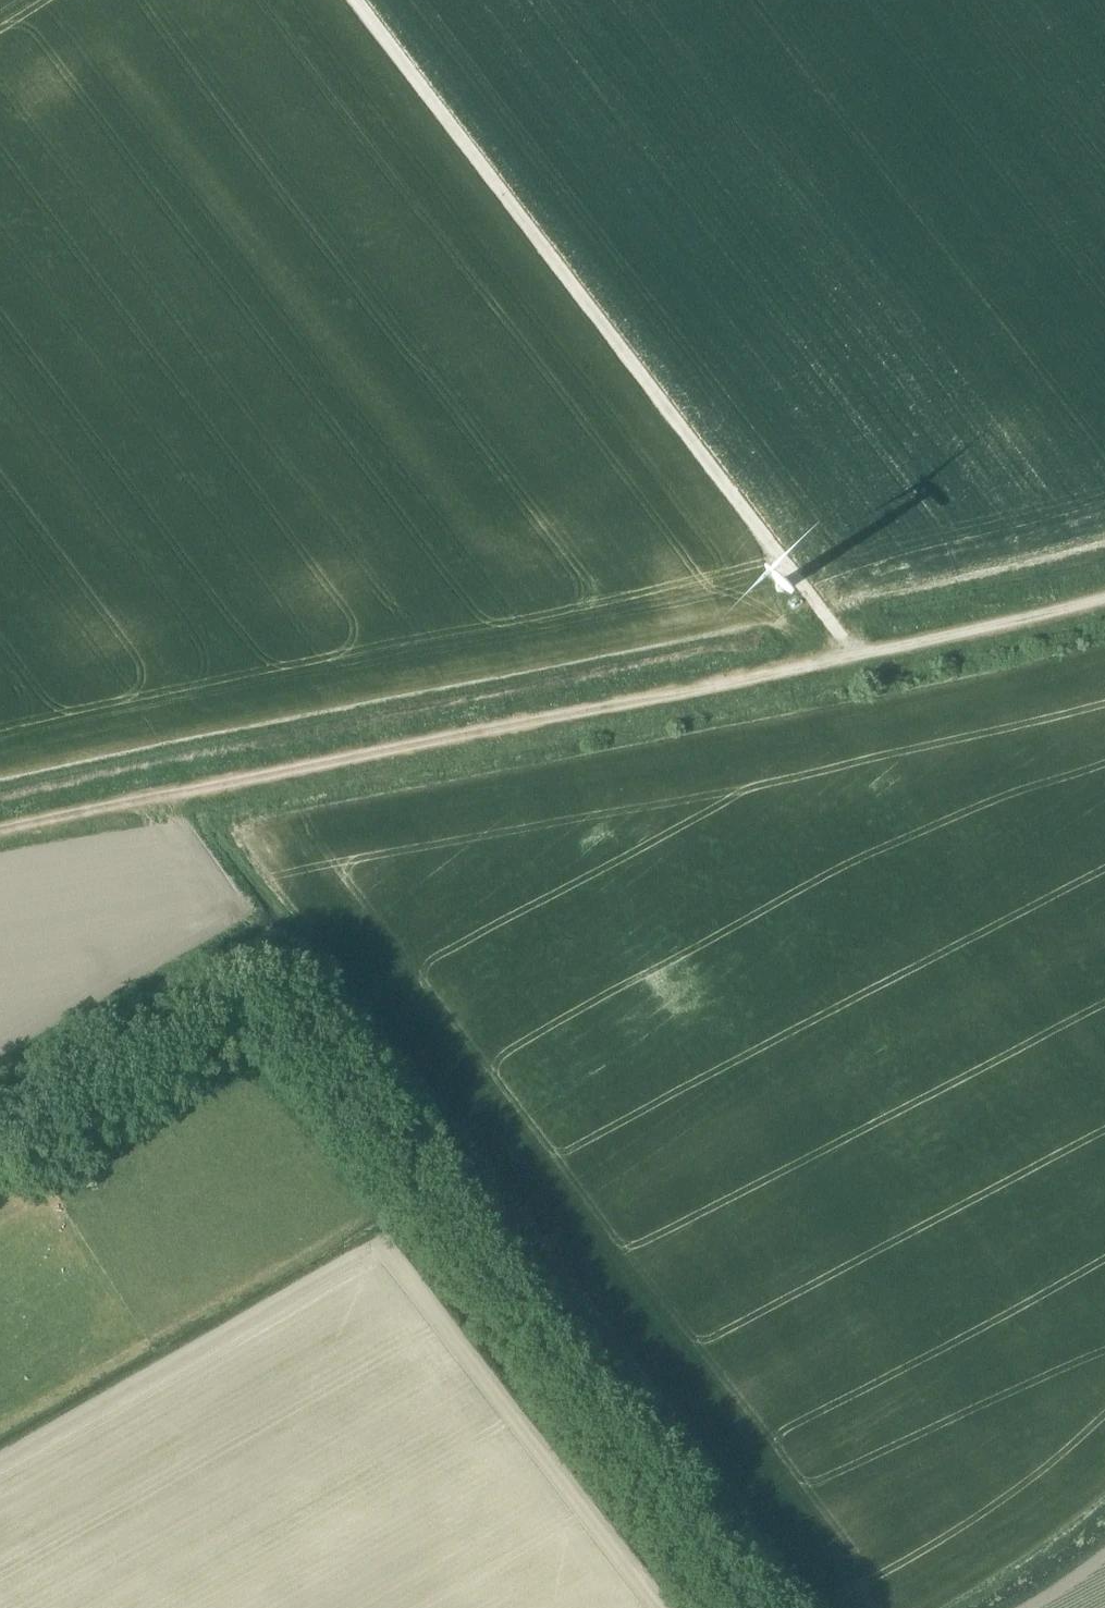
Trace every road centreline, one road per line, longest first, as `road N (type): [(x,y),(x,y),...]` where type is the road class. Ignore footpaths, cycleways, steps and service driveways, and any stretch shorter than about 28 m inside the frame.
road 1 (track): [(1104,598),(0,830)]

